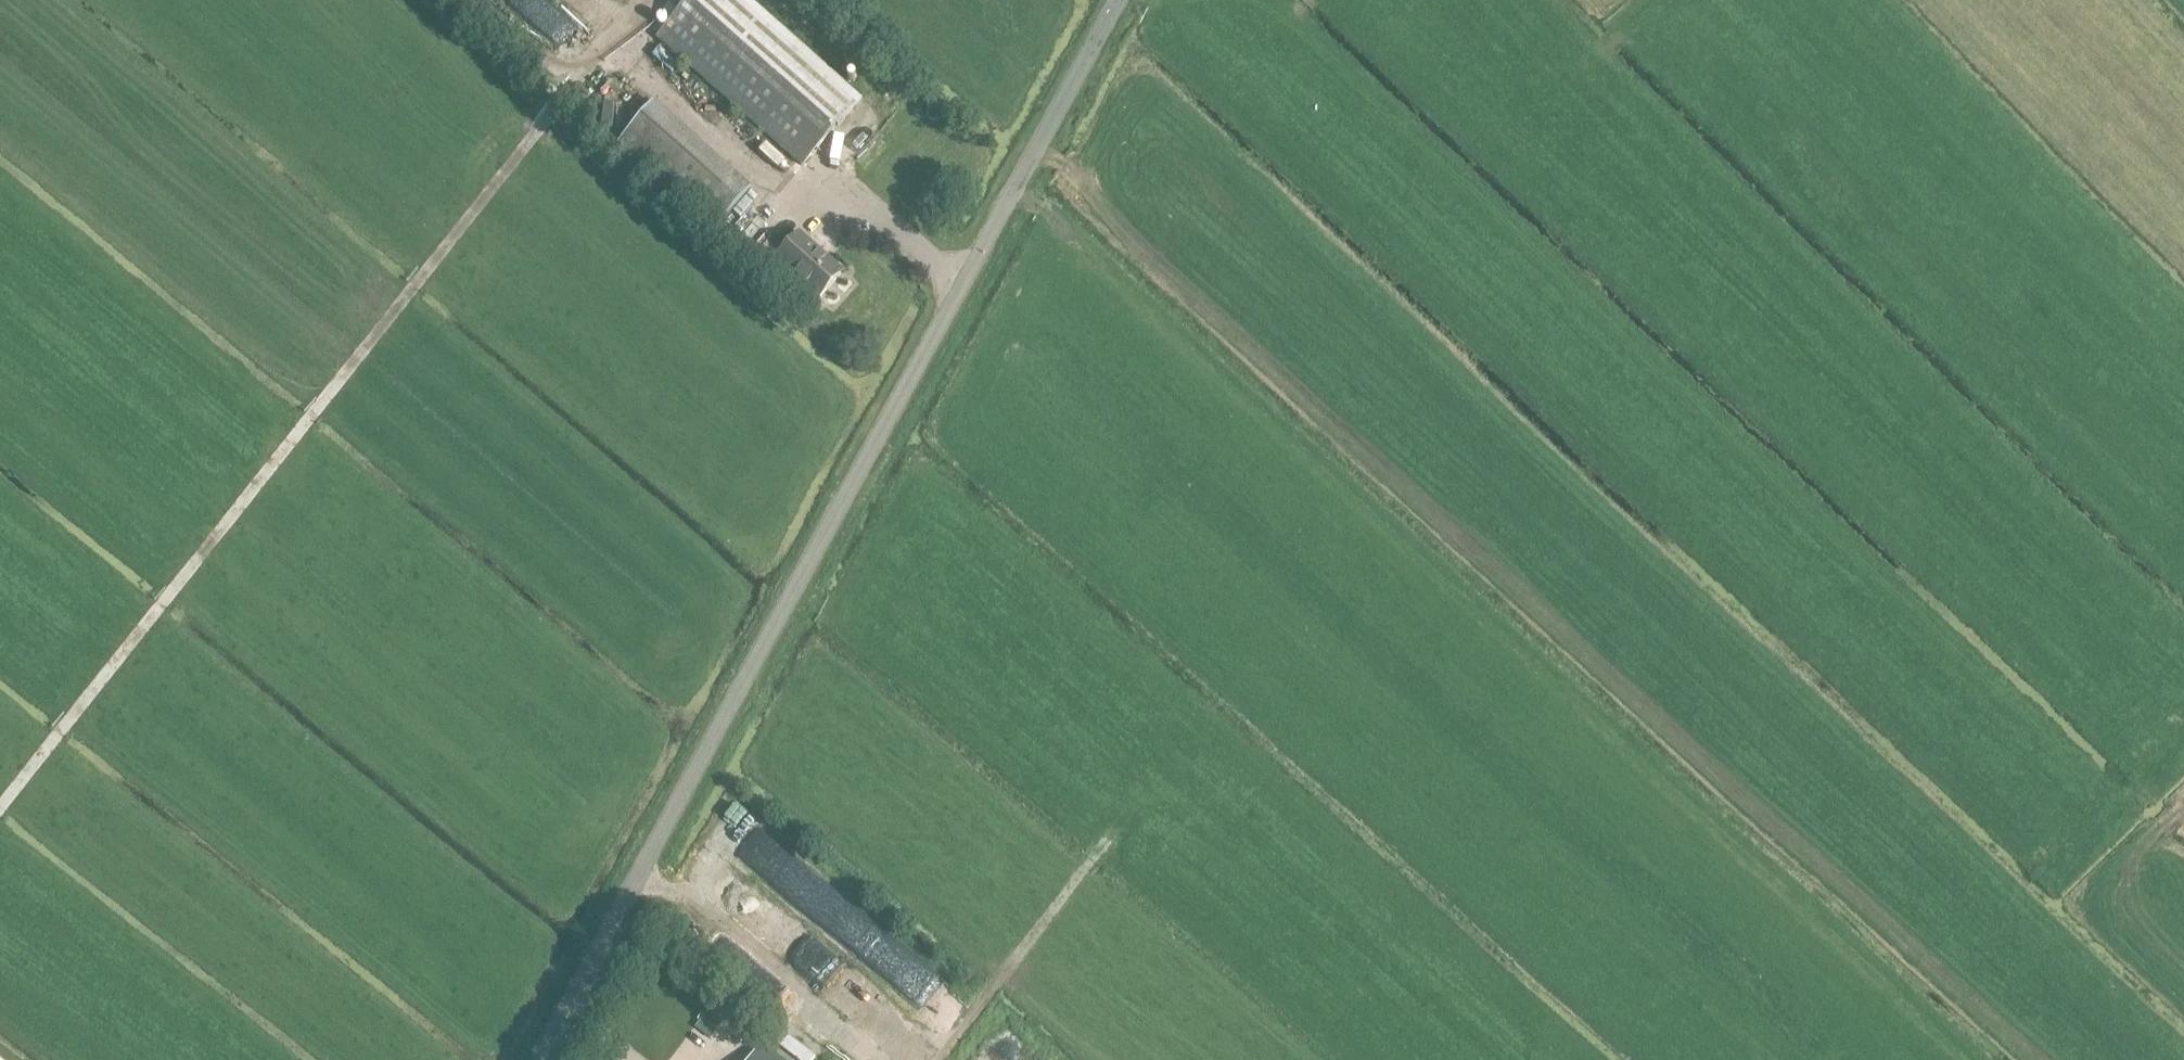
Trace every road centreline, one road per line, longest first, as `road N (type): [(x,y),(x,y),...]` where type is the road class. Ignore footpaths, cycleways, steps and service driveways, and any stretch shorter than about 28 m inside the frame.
road 1 (unclassified): [(544,1059),(1125,0)]

